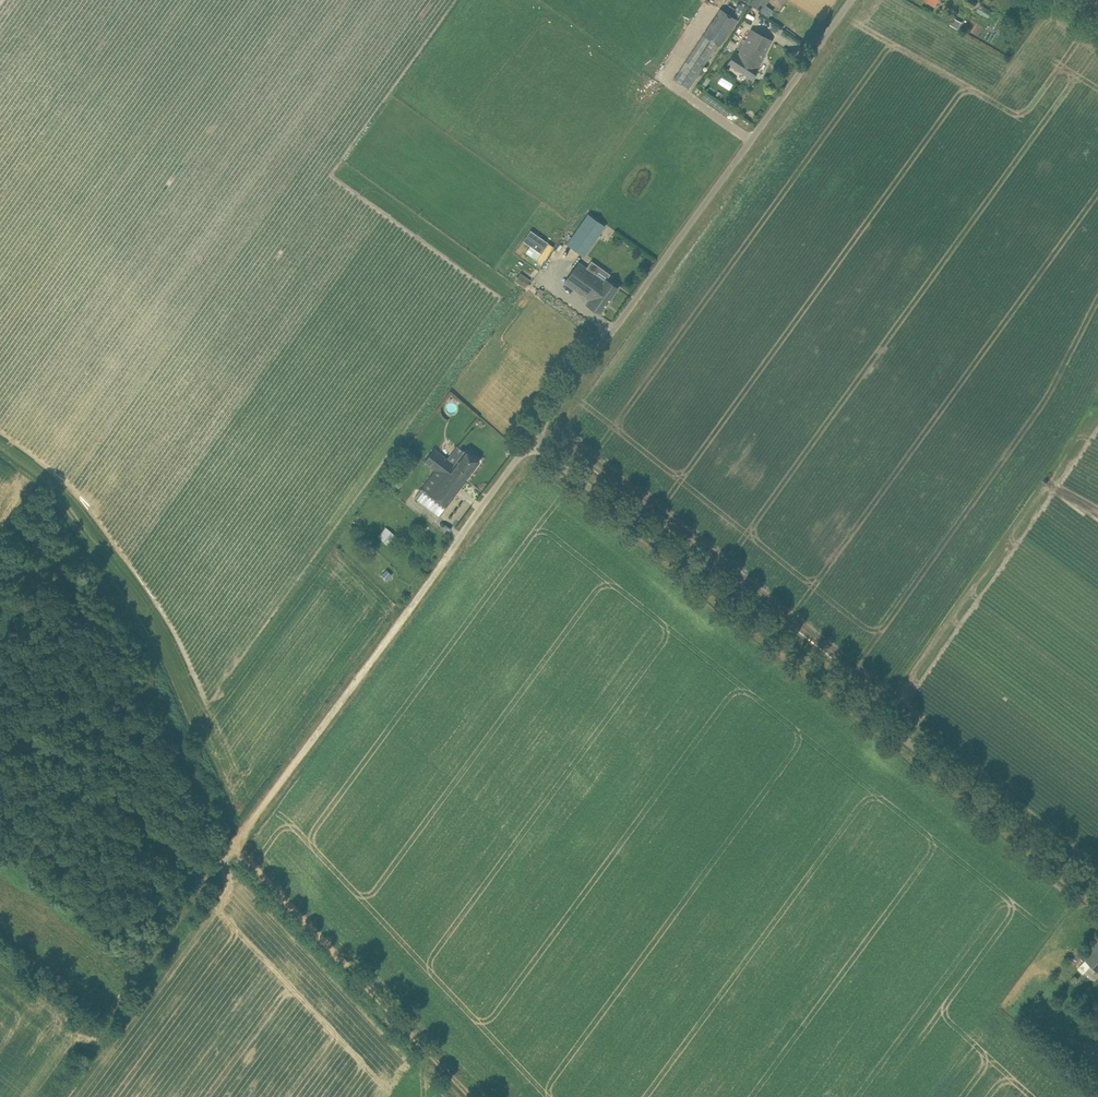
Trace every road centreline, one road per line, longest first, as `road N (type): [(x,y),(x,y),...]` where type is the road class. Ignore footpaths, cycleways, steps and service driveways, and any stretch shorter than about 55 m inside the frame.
road 1 (unclassified): [(1097,884),(530,441)]
road 2 (unclassified): [(530,441),(849,0)]
road 3 (track): [(466,1096),(230,853)]
road 4 (track): [(230,853),(401,620)]
road 5 (unclassified): [(401,620),(530,441)]
road 6 (track): [(100,1026),(230,853)]

